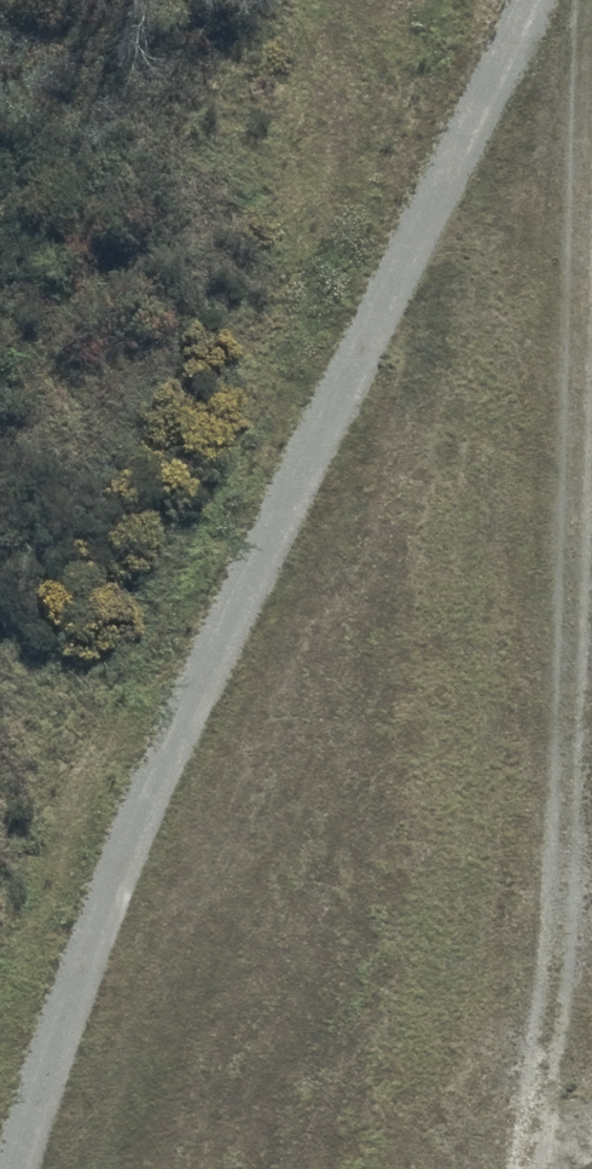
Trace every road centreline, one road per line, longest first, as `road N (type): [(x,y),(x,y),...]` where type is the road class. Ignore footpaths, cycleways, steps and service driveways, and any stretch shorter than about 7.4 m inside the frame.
road 1 (track): [(529,0),(107,892),(17,1168)]
road 2 (track): [(587,0),(566,933),(511,1168)]

